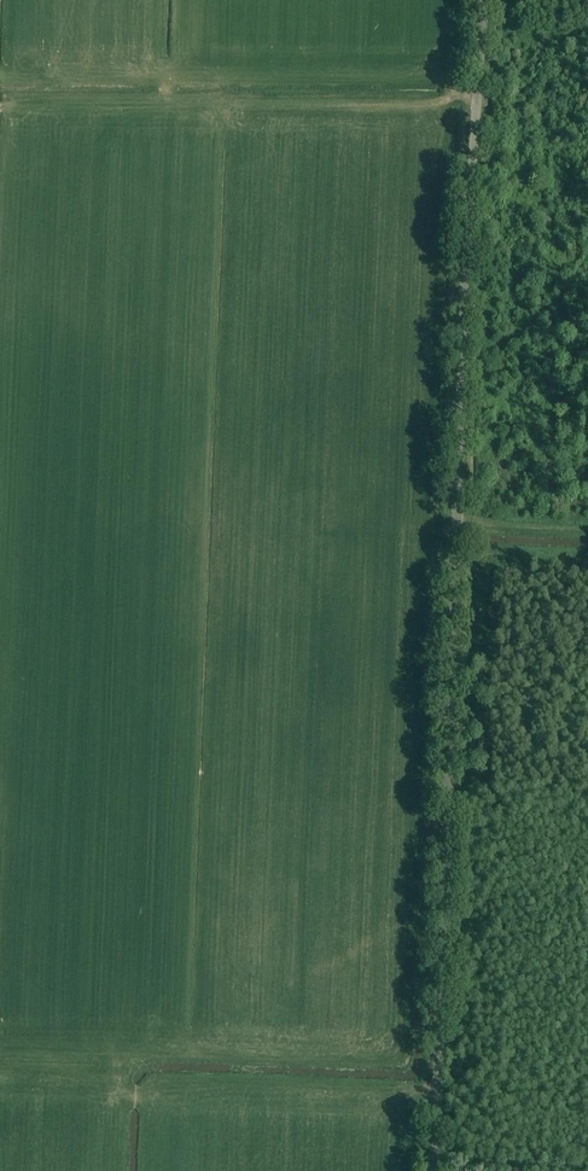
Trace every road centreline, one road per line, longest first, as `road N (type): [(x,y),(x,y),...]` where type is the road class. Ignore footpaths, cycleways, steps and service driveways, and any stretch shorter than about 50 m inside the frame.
road 1 (unclassified): [(434,1170),(484,0)]

